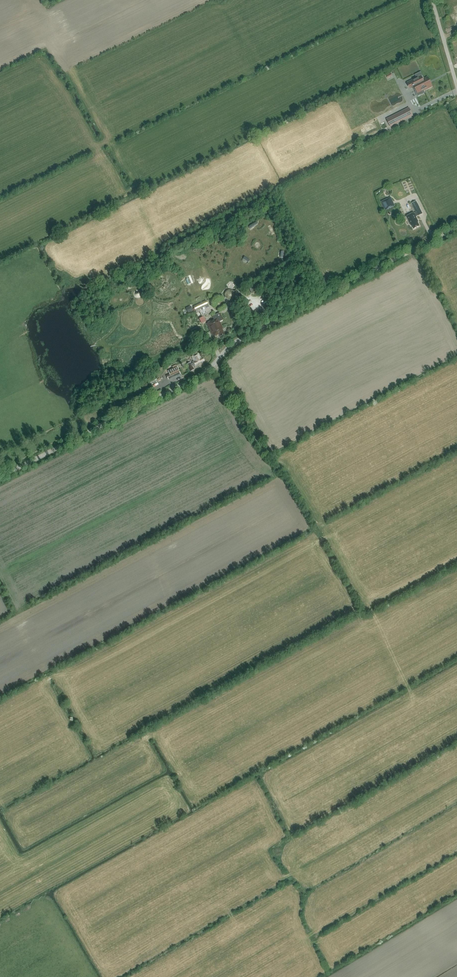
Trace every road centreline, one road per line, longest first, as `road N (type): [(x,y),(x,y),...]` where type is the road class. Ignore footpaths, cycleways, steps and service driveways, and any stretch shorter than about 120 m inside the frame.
road 1 (unclassified): [(456,226),(250,334),(200,375),(0,476)]

